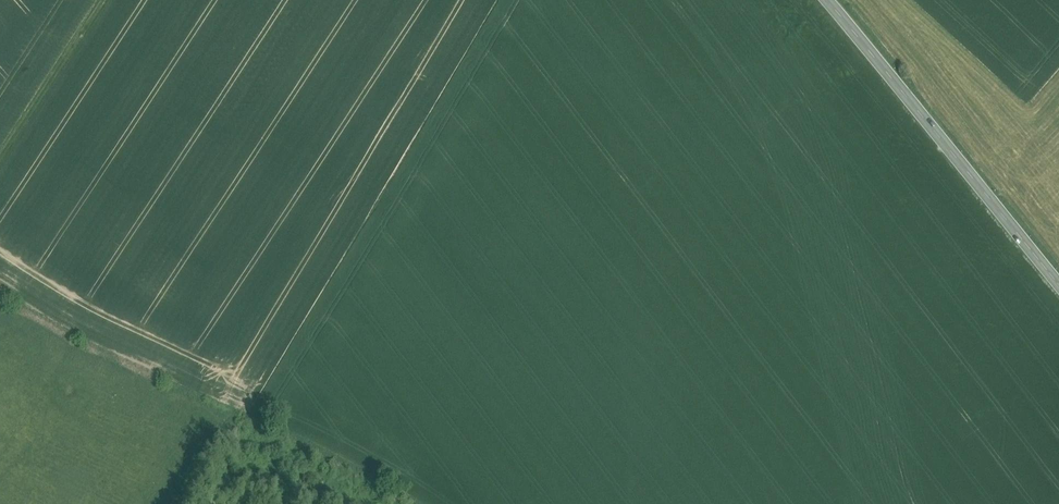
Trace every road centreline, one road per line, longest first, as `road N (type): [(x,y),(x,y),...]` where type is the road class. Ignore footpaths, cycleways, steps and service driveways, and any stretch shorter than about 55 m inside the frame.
road 1 (secondary): [(1058,284),(824,0)]

